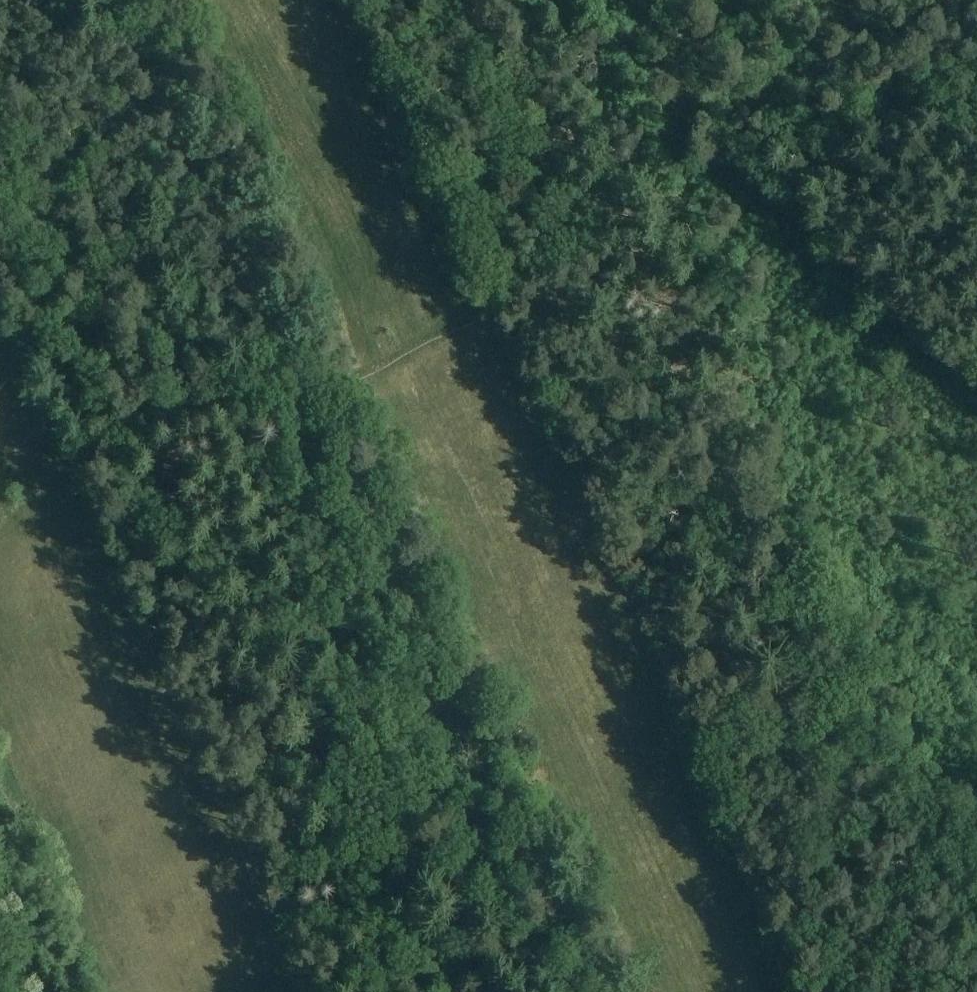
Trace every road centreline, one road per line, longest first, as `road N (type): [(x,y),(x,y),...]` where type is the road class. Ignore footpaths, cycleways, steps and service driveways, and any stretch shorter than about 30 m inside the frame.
road 1 (track): [(0,475),(41,425),(88,414),(199,413),(353,381),(498,311),(542,235),(696,164),(832,119),(911,113),(976,125)]

